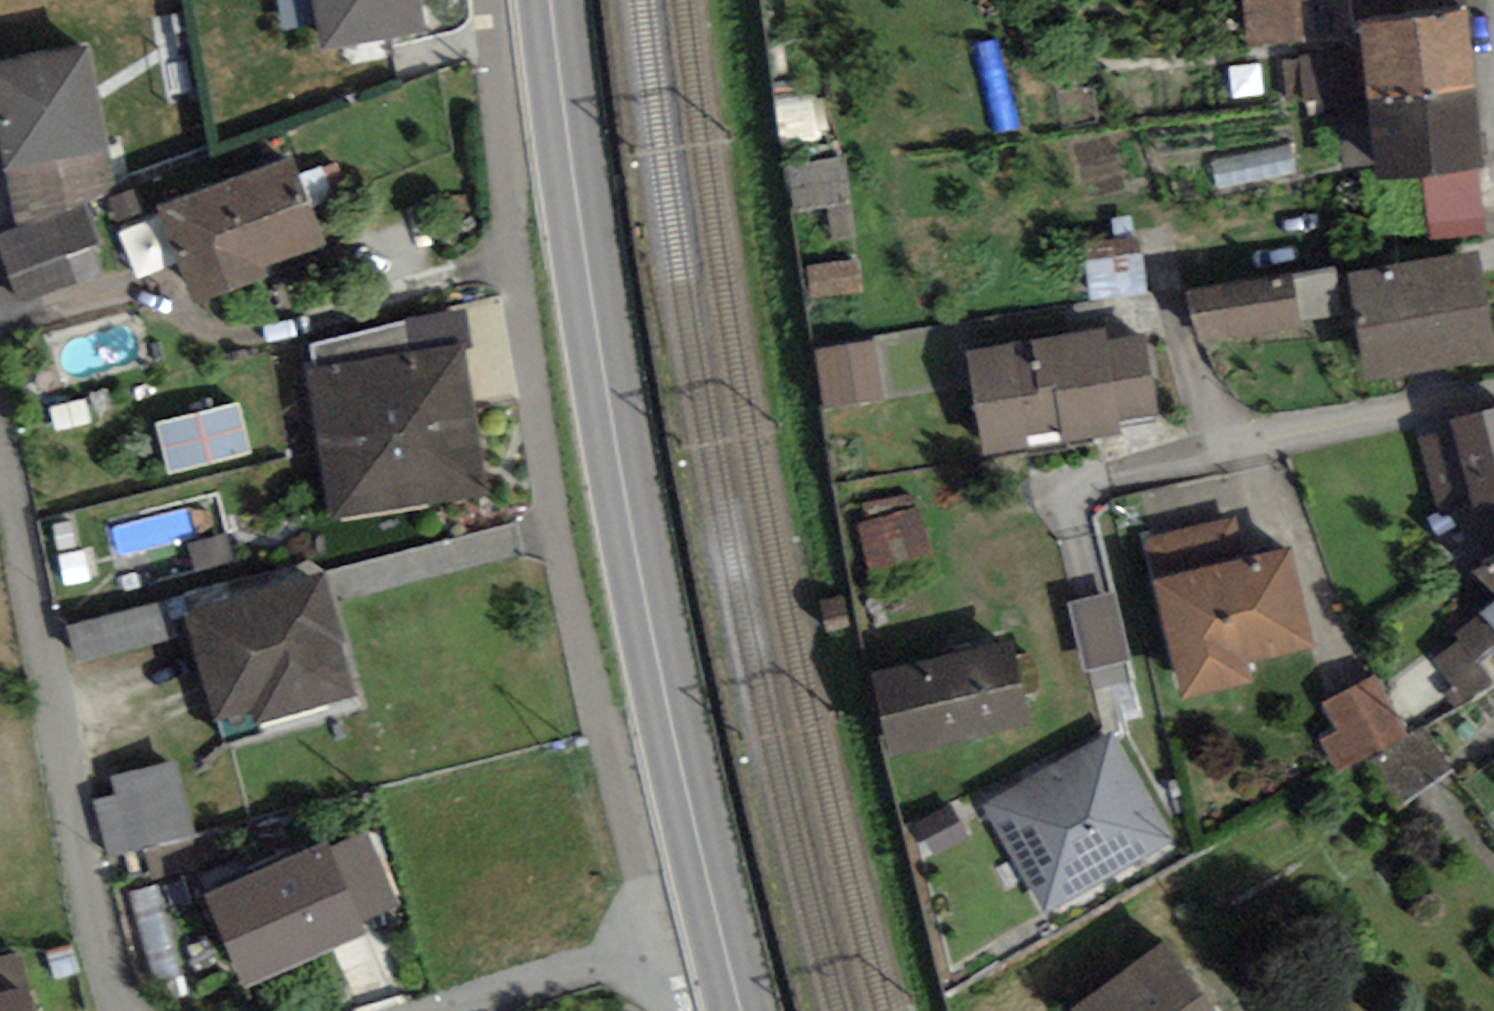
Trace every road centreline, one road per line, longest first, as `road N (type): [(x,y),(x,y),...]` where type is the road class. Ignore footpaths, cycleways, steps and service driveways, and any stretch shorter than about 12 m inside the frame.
road 1 (primary): [(738,1010),(680,816),(613,467),(545,0)]
road 2 (residential): [(657,950),(562,557),(511,225),(488,0)]
road 3 (residential): [(127,1010),(110,966),(0,419)]
road 4 (residential): [(657,950),(451,1010)]

